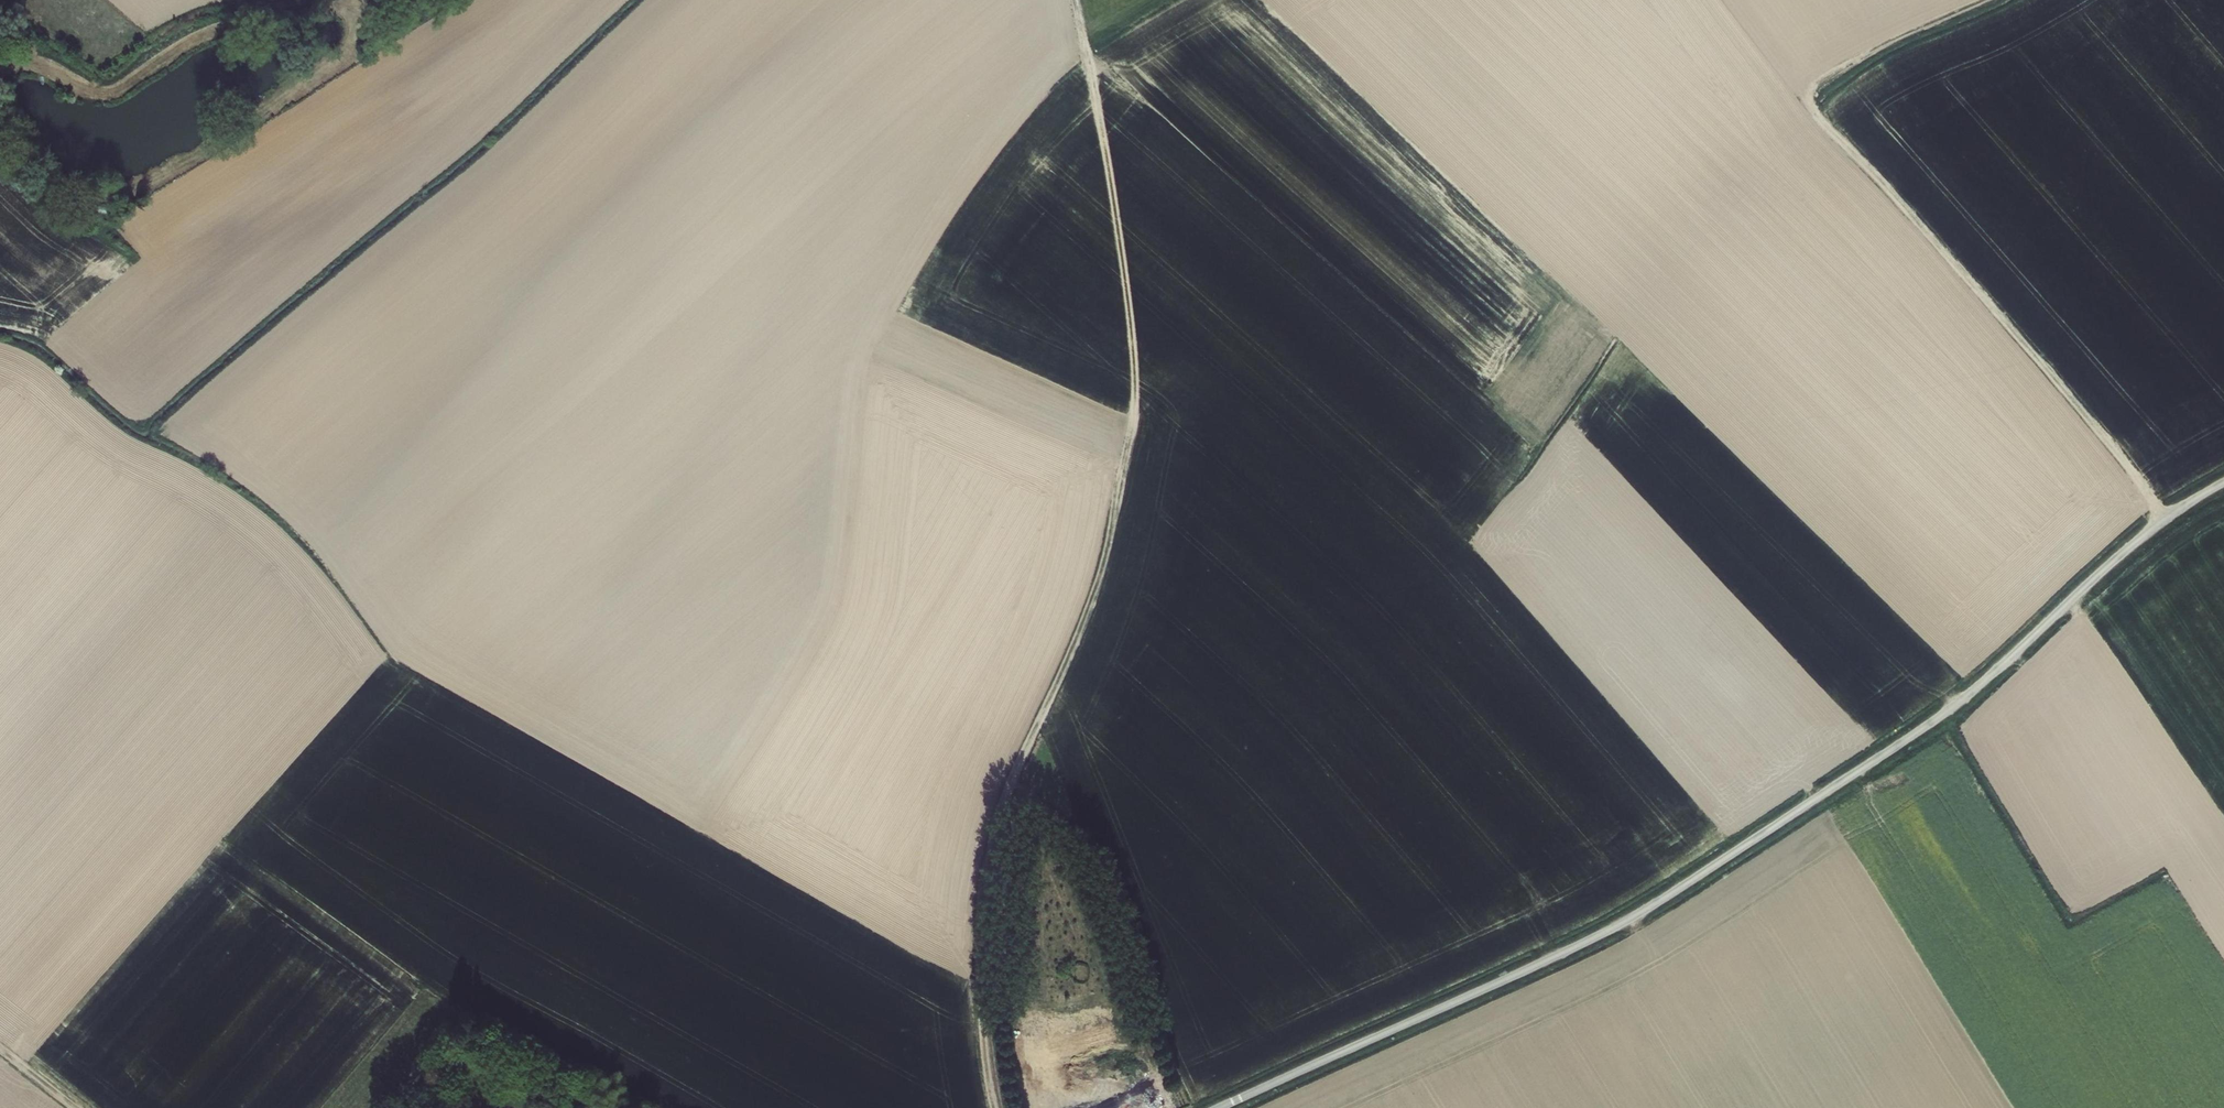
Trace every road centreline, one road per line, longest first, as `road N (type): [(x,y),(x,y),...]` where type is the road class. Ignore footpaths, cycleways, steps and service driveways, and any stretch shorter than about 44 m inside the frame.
road 1 (unclassified): [(1219,1107),(1657,903),(1954,705),(2136,541),(2223,481)]
road 2 (track): [(1073,0),(1131,418),(1088,619),(1000,805),(977,988),(993,1107)]

